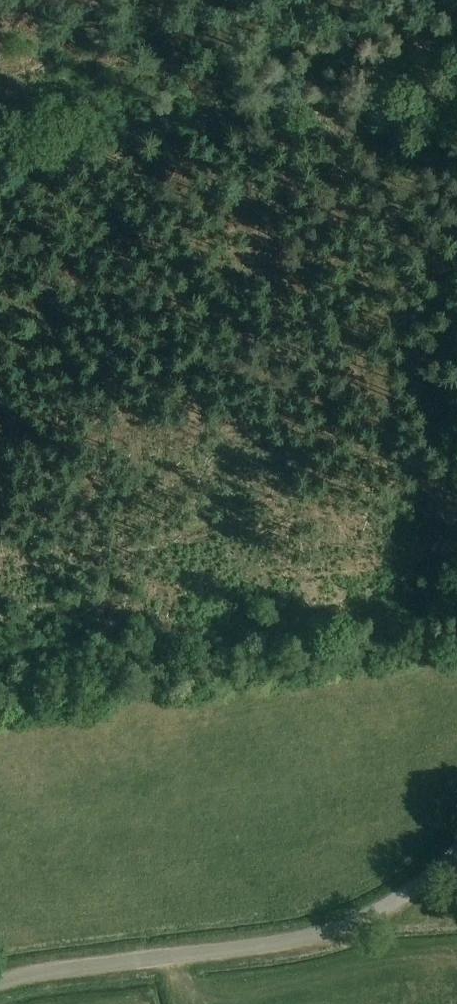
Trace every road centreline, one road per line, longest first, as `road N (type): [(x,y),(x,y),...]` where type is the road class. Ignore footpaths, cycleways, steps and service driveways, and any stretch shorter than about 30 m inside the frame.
road 1 (unclassified): [(0,981),(293,940),(376,913),(456,851)]

